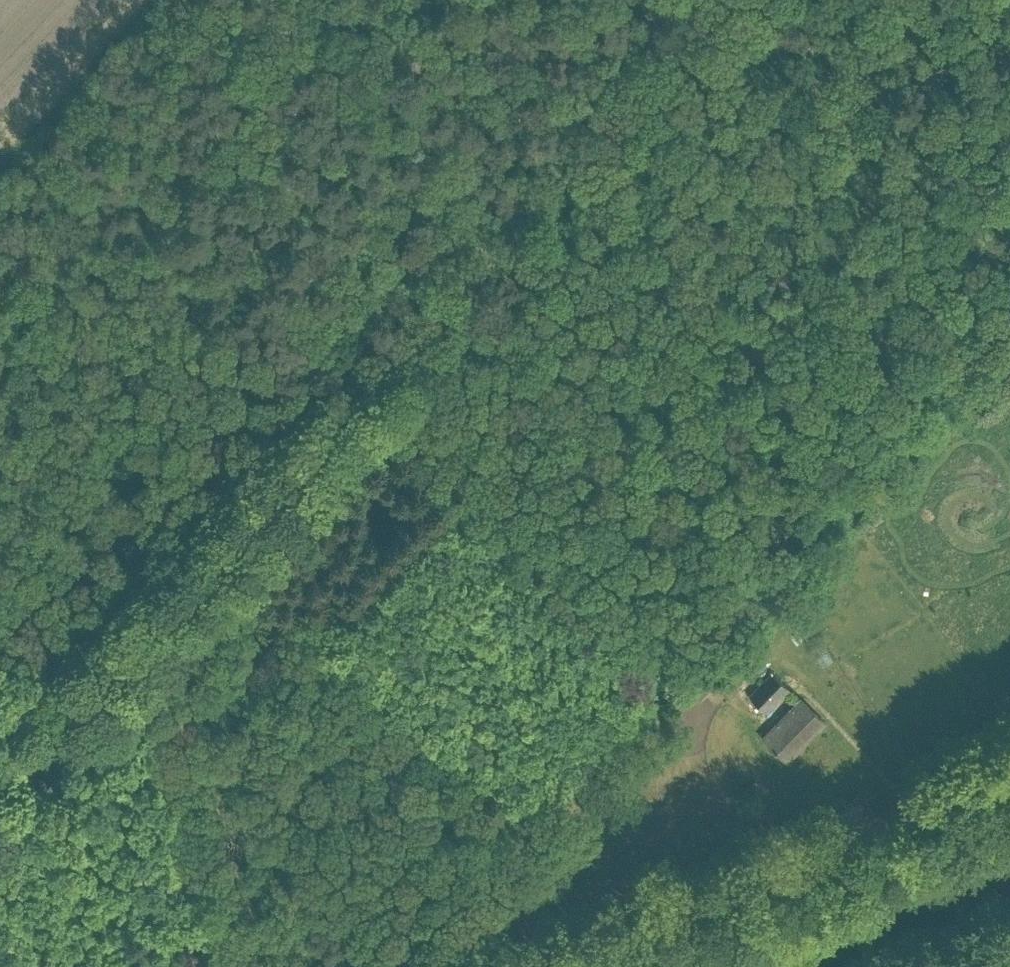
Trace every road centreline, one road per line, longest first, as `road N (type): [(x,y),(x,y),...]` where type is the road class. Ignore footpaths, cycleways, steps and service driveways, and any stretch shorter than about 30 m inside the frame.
road 1 (track): [(314,458),(741,0)]
road 2 (unclassified): [(552,966),(1009,768)]
road 3 (track): [(0,788),(314,458)]

